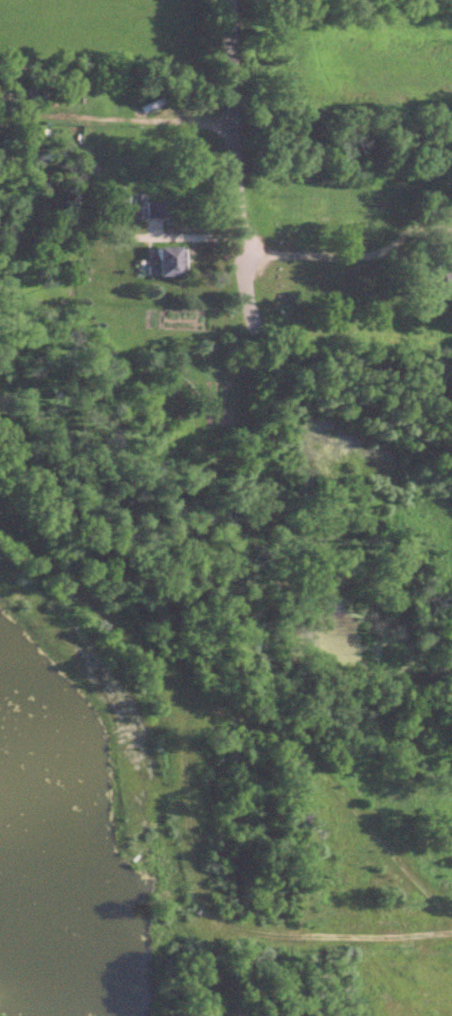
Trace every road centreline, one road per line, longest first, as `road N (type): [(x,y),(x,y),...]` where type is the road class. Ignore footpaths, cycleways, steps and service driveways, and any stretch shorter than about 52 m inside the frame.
road 1 (residential): [(271,1015),(228,0)]
road 2 (residential): [(255,618),(183,594),(0,457)]
road 3 (residential): [(264,817),(202,810),(187,794),(164,637),(183,594)]

